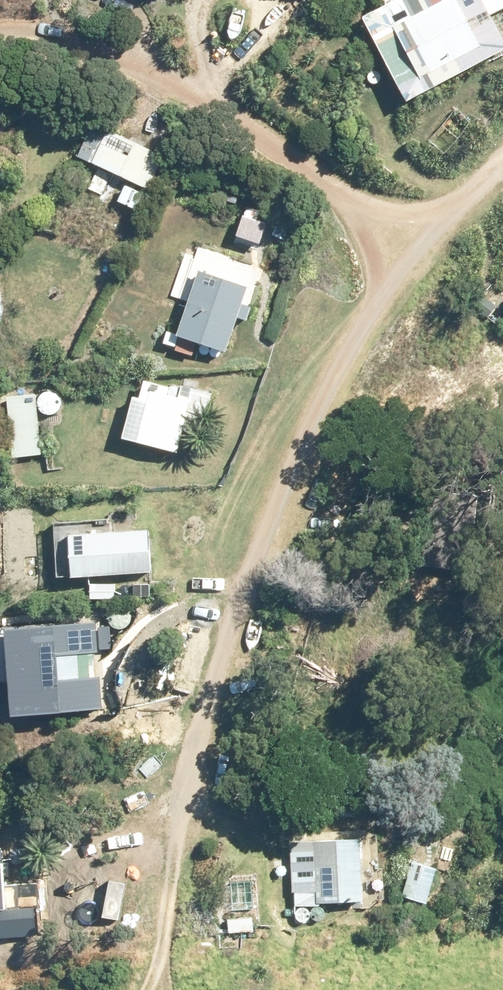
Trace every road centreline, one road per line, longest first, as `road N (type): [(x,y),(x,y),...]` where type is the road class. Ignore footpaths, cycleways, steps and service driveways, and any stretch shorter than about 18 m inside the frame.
road 1 (unclassified): [(157,955),(197,721),(279,503),(372,307)]
road 2 (unclassified): [(0,37),(78,32),(233,113),(337,194)]
road 3 (unclassified): [(372,307),(465,199)]
road 4 (unclassified): [(337,194),(407,213),(465,199)]
road 5 (unclassified): [(372,307),(374,256),(337,194)]

